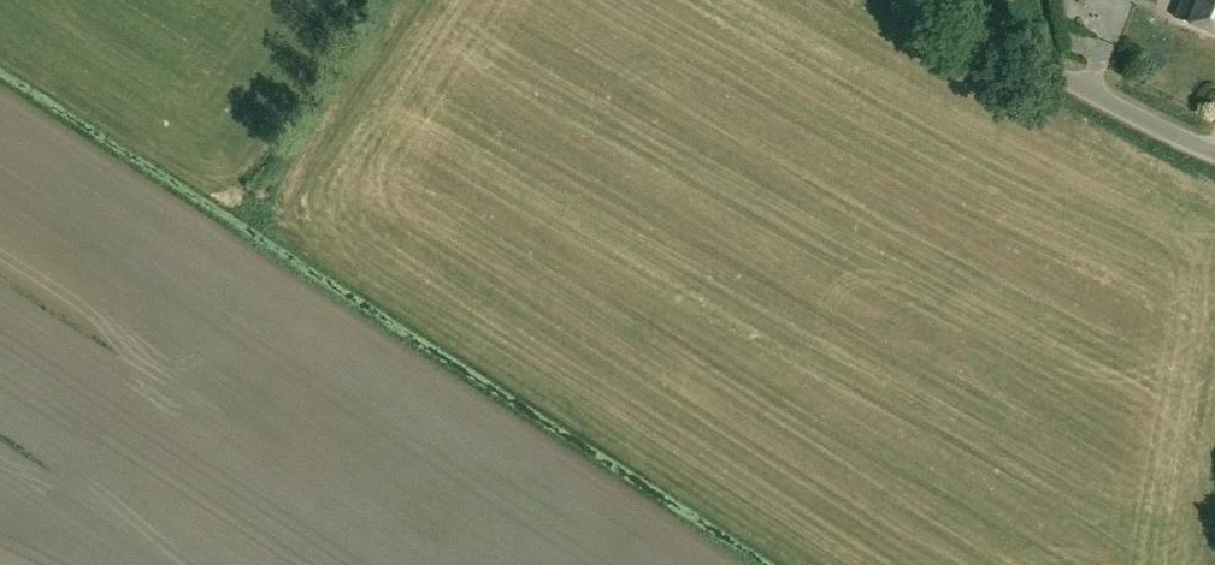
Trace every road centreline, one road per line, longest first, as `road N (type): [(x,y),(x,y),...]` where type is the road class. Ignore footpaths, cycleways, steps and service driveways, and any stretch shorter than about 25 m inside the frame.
road 1 (unclassified): [(1214,154),(914,0)]

